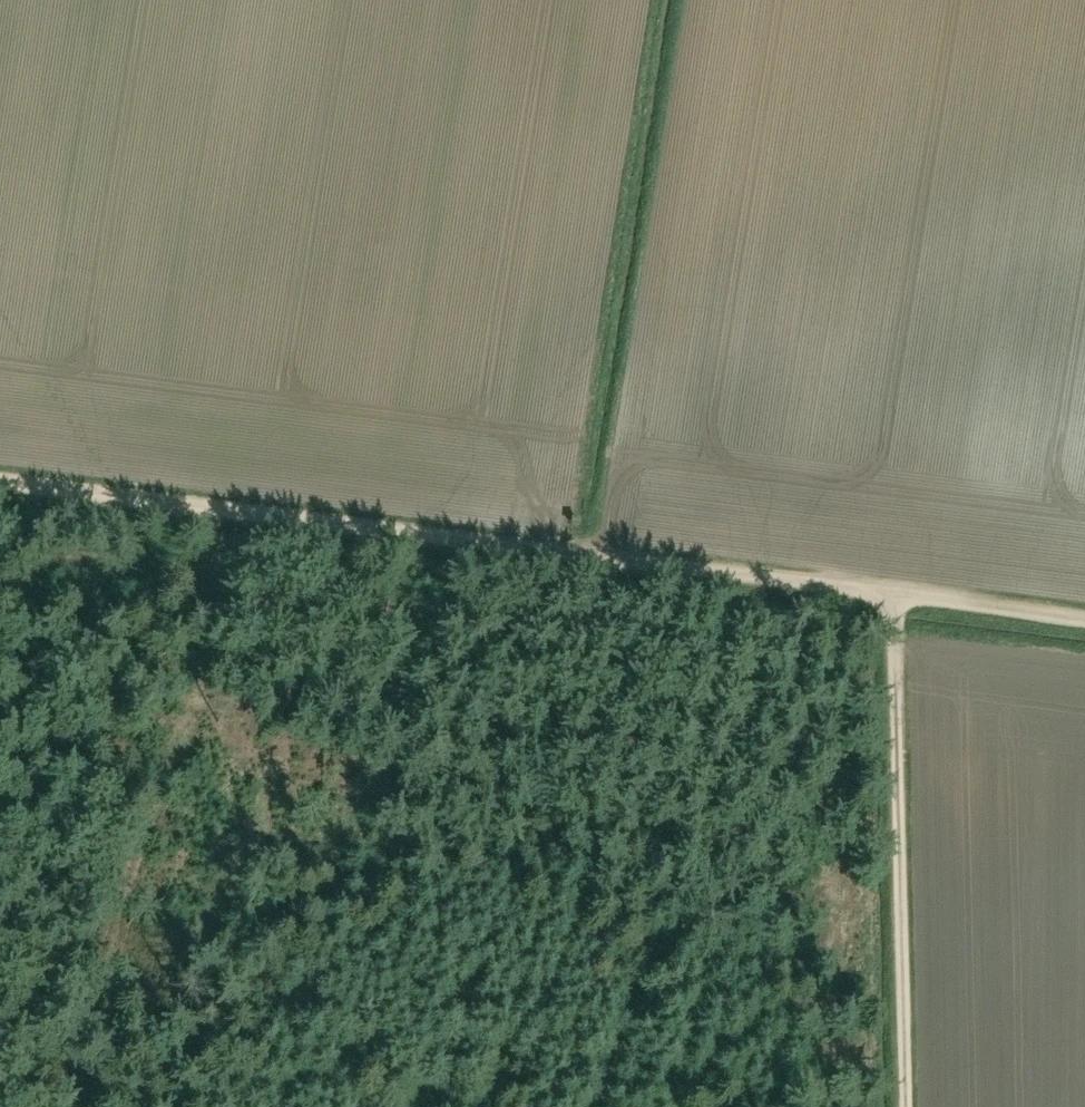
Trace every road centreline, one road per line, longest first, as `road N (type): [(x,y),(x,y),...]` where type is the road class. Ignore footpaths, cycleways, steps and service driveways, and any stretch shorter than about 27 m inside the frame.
road 1 (track): [(0,466),(1084,602)]
road 2 (track): [(904,1106),(893,576)]

